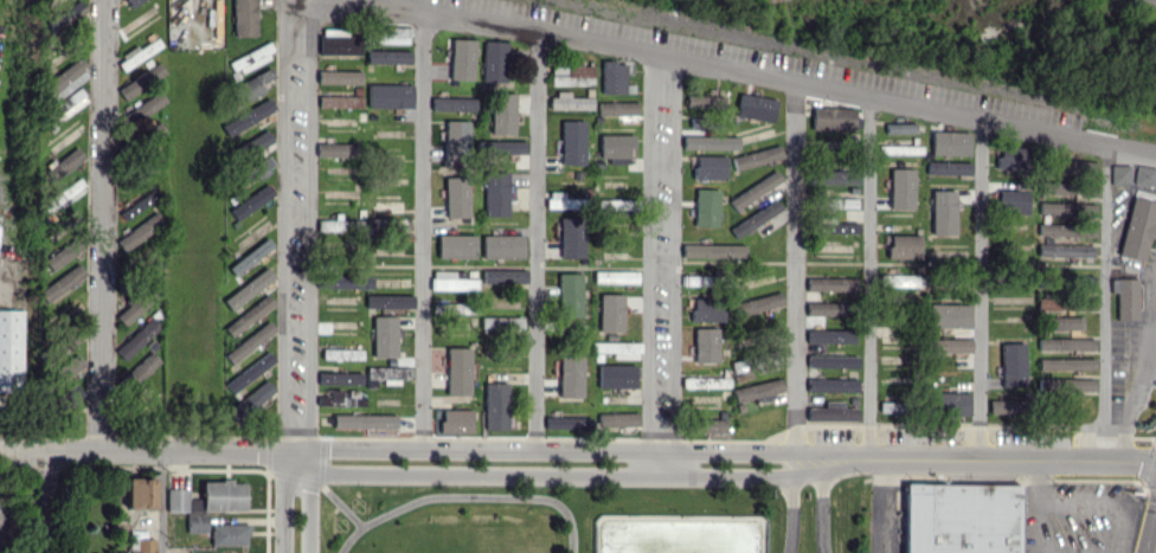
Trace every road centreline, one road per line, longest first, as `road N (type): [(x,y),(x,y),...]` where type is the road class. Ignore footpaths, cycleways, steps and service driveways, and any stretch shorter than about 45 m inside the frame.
road 1 (residential): [(1155,462),(329,463),(266,452),(47,451)]
road 2 (residential): [(384,0),(660,47),(1155,157)]
road 3 (residential): [(300,457),(296,0)]
road 4 (residential): [(418,6),(420,463)]
road 5 (residential): [(106,0),(102,451)]
road 6 (residential): [(538,26),(535,464)]
road 7 (residential): [(660,47),(659,464)]
road 8 (residential): [(795,78),(796,463)]
road 9 (residential): [(981,459),(978,118)]
road 10 (residential): [(1105,461),(1106,146)]

